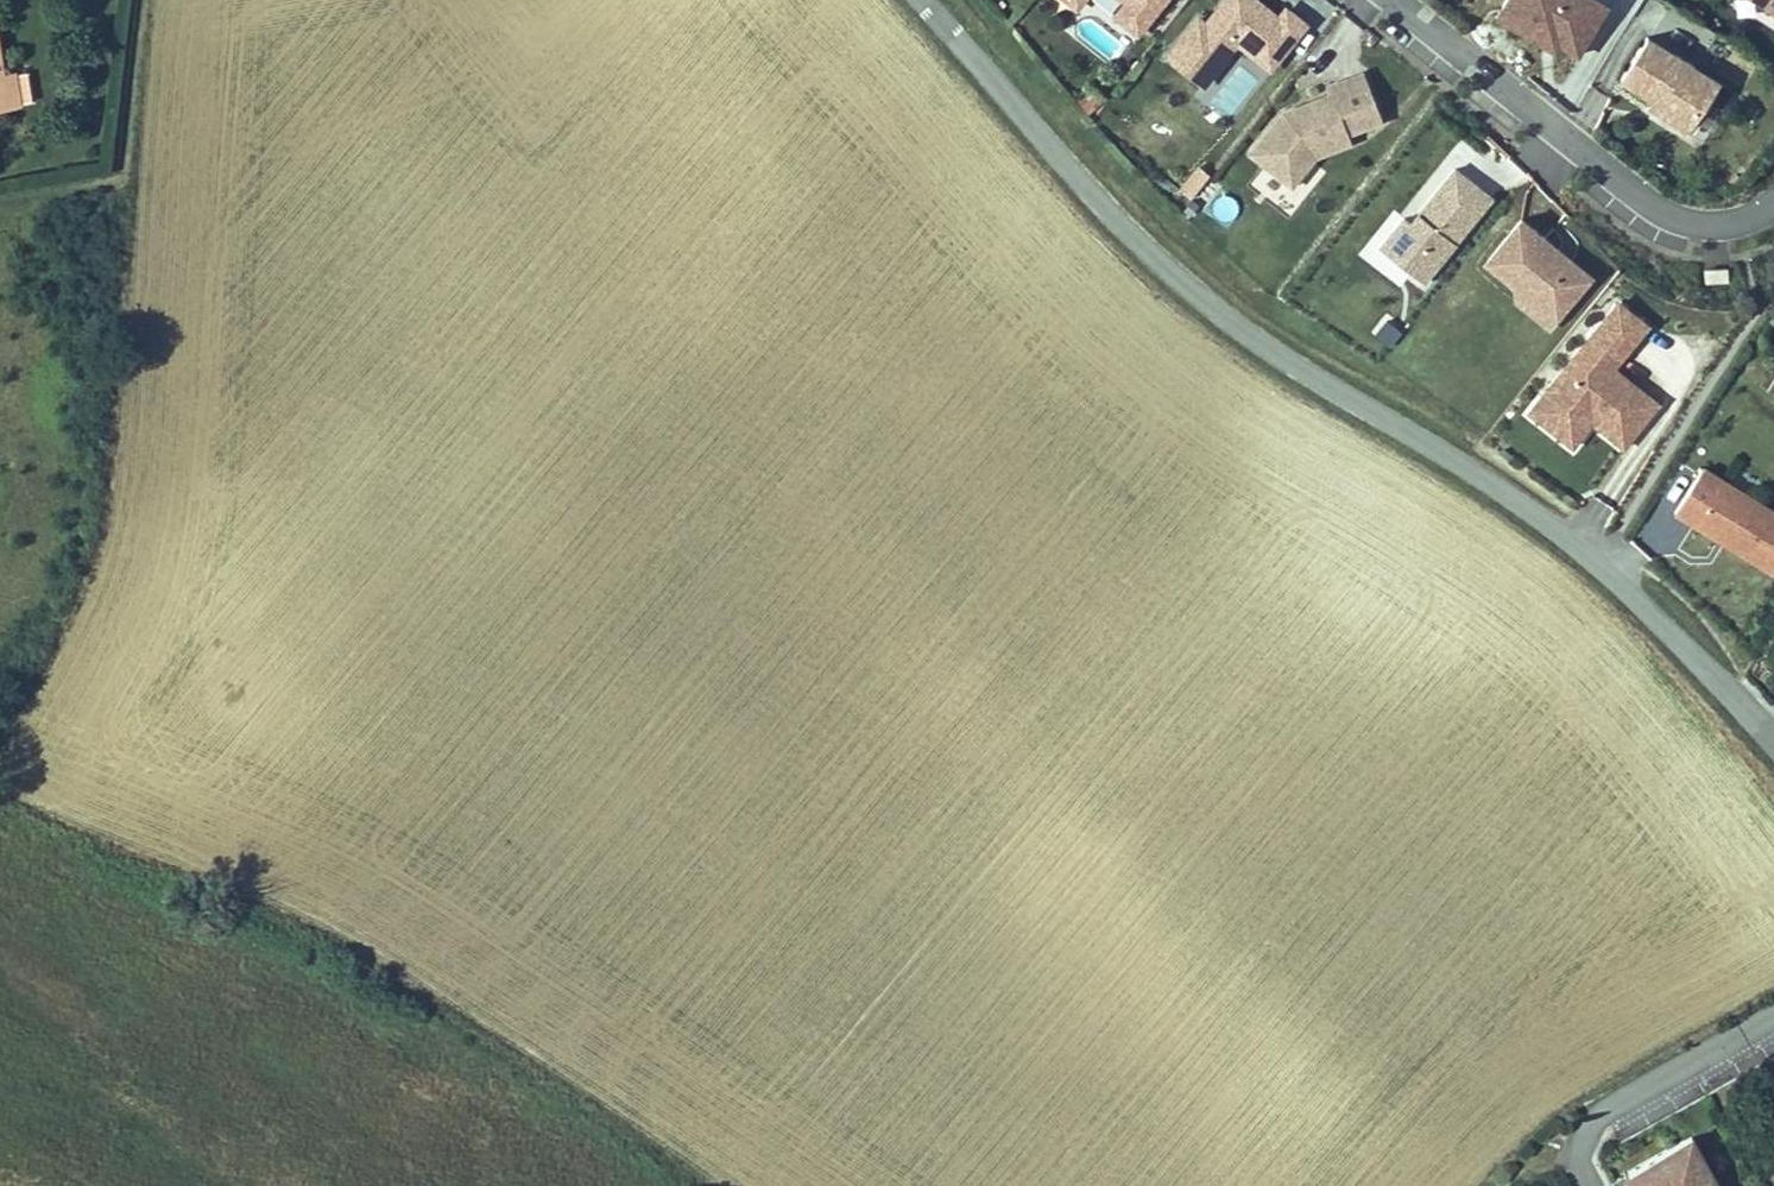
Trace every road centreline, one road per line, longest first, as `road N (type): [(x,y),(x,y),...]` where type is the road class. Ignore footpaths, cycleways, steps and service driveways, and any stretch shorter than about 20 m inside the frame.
road 1 (residential): [(916,0),(1140,246),(1298,369),(1491,484),(1562,538),(1627,593),(1773,747)]
road 2 (residential): [(1389,0),(1643,204),(1679,224),(1712,229),(1773,210)]

